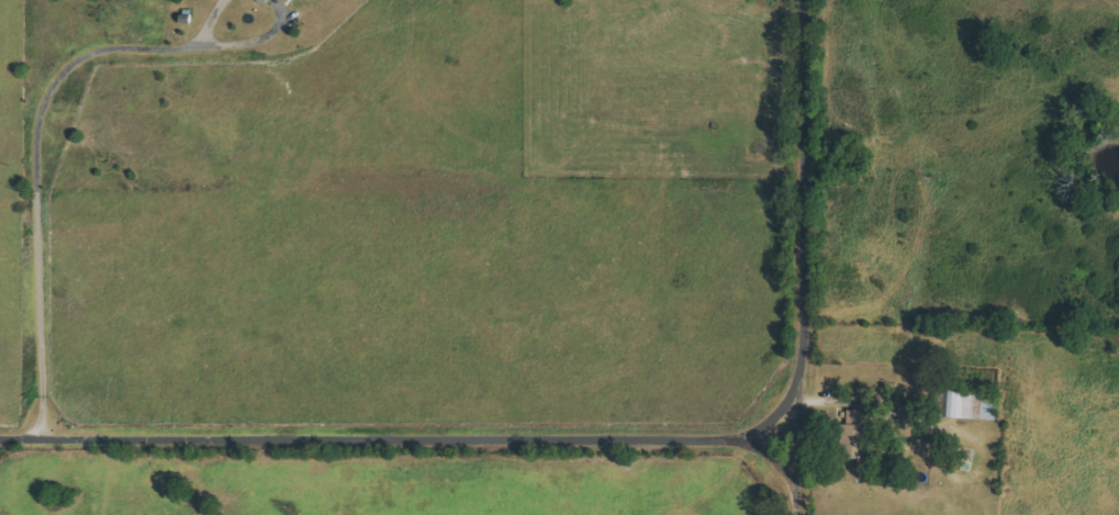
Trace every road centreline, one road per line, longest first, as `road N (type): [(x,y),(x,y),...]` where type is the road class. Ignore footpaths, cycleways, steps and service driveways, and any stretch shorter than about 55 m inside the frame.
road 1 (residential): [(0,436),(790,459)]
road 2 (residential): [(791,514),(800,0)]
road 3 (residential): [(68,436),(81,394),(240,402),(267,388),(283,357),(286,312)]

